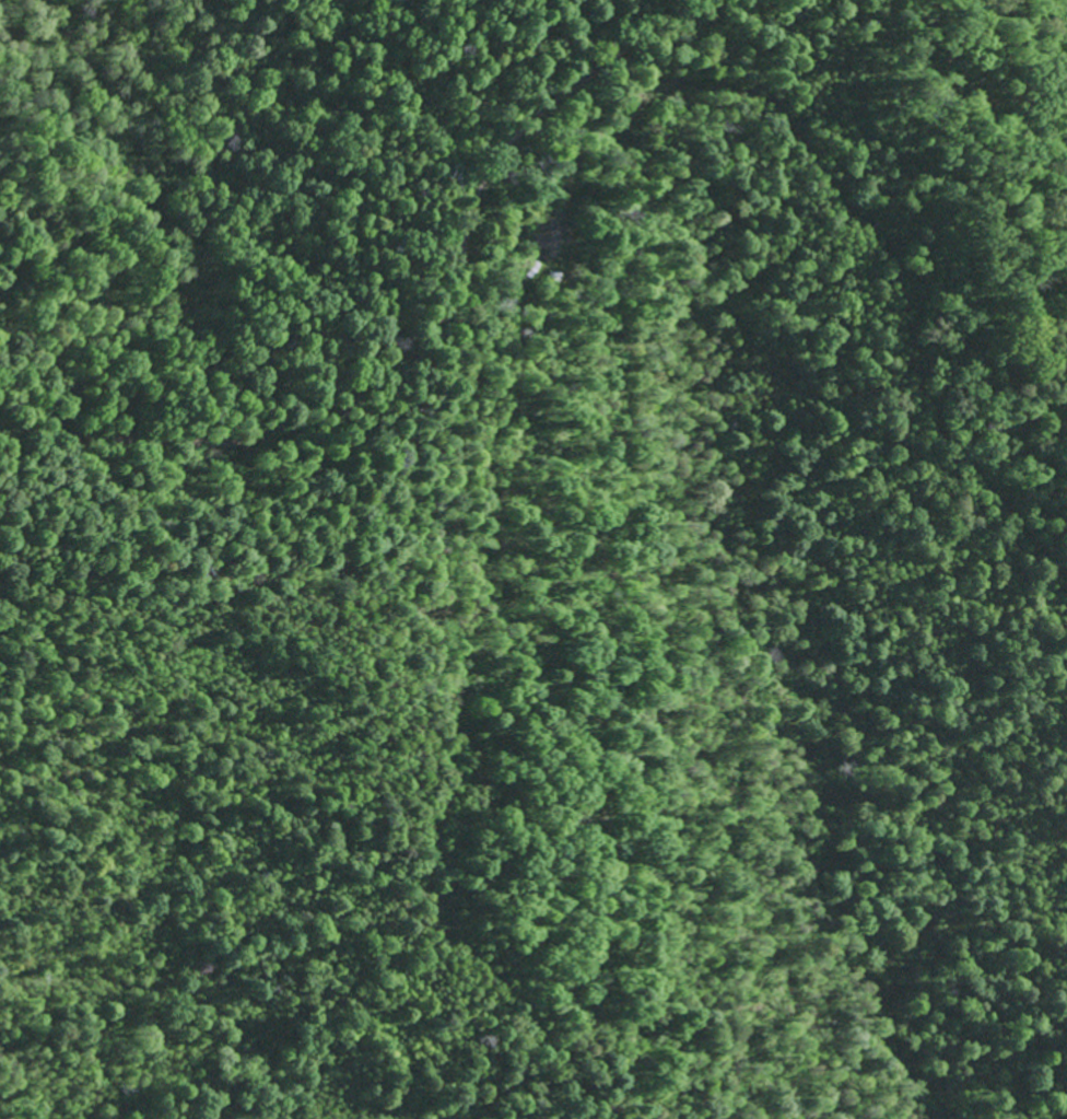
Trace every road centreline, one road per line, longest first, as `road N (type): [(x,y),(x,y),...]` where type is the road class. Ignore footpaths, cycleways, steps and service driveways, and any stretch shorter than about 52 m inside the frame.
road 1 (residential): [(0,445),(211,451),(329,415),(408,353),(449,302),(484,183),(603,62),(633,0)]

